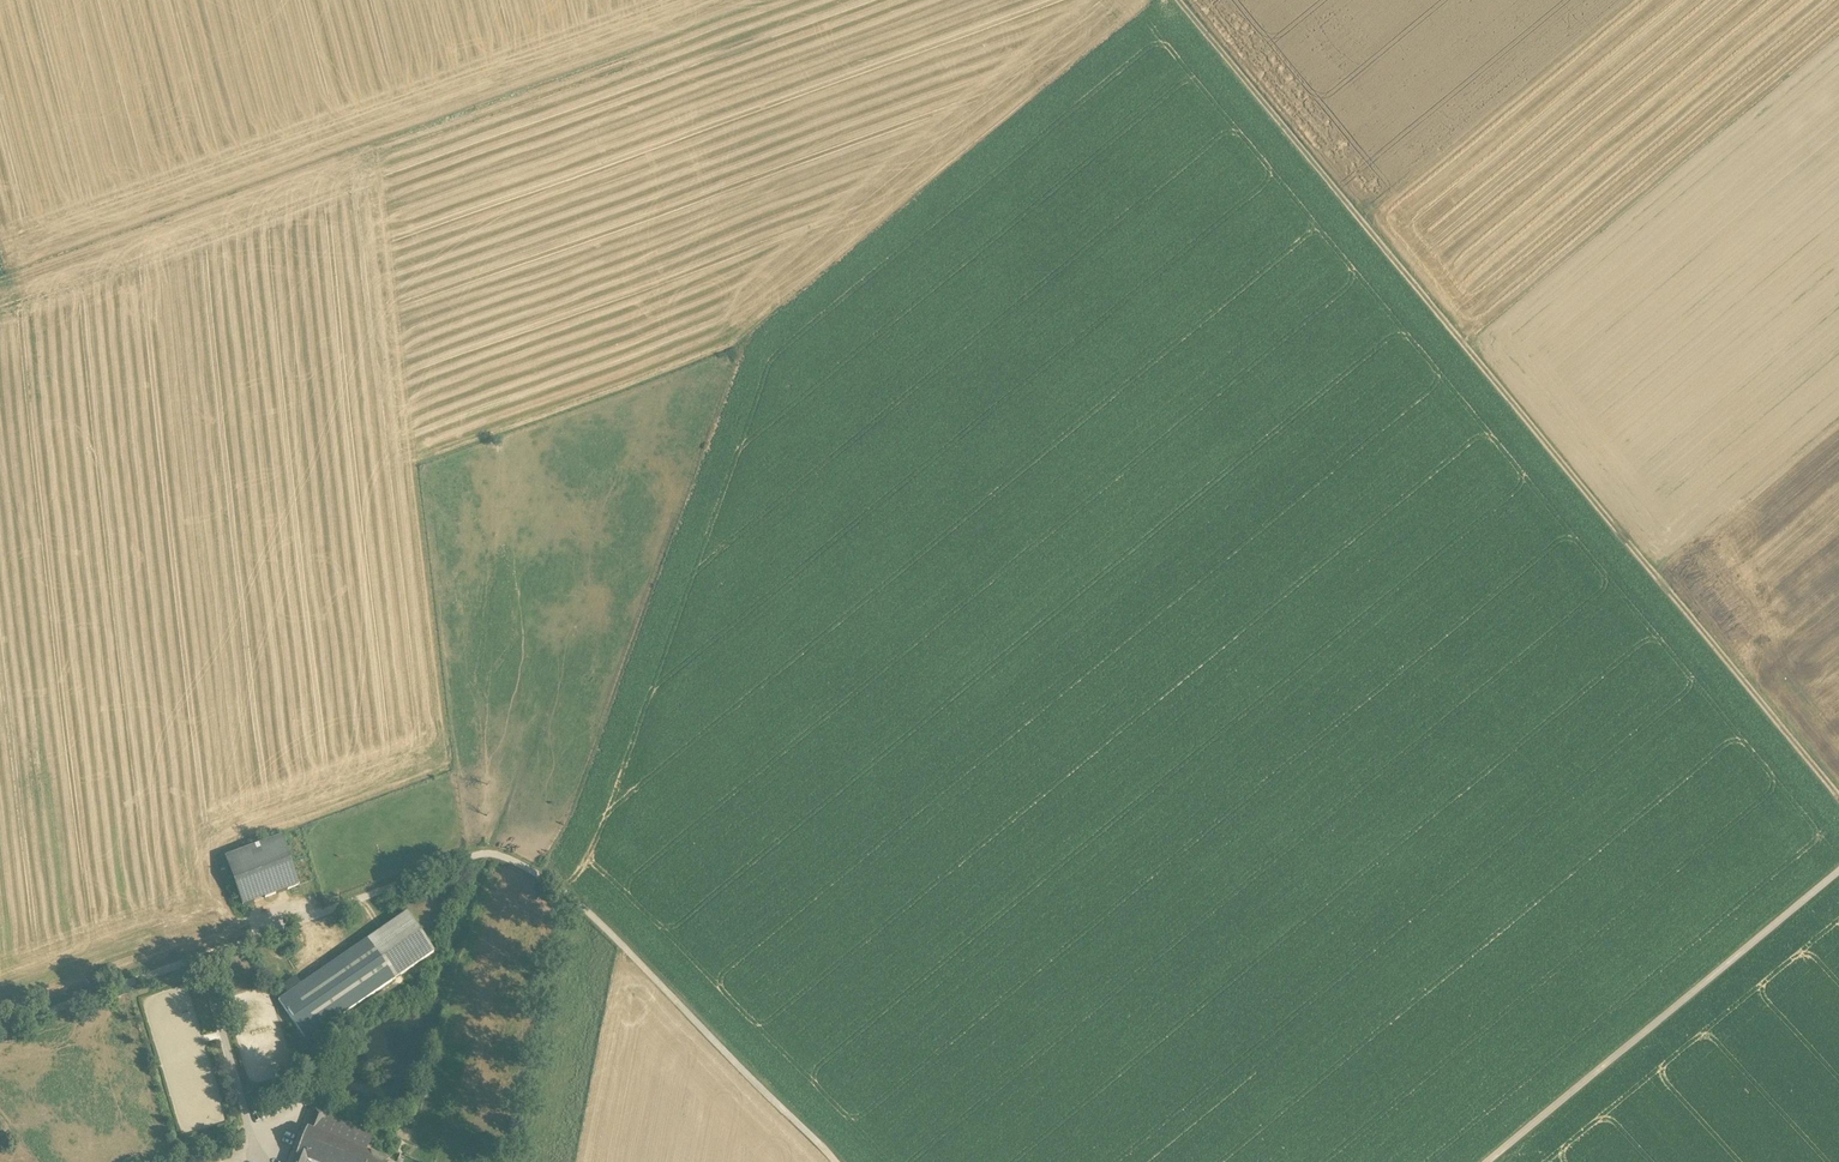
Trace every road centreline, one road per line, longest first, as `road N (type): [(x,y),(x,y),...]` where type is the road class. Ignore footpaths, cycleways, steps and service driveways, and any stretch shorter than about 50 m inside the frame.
road 1 (track): [(1838,797),(1182,0)]
road 2 (track): [(847,1161),(615,936),(508,855),(480,854),(200,956)]
road 3 (track): [(1838,871),(1487,1161)]

